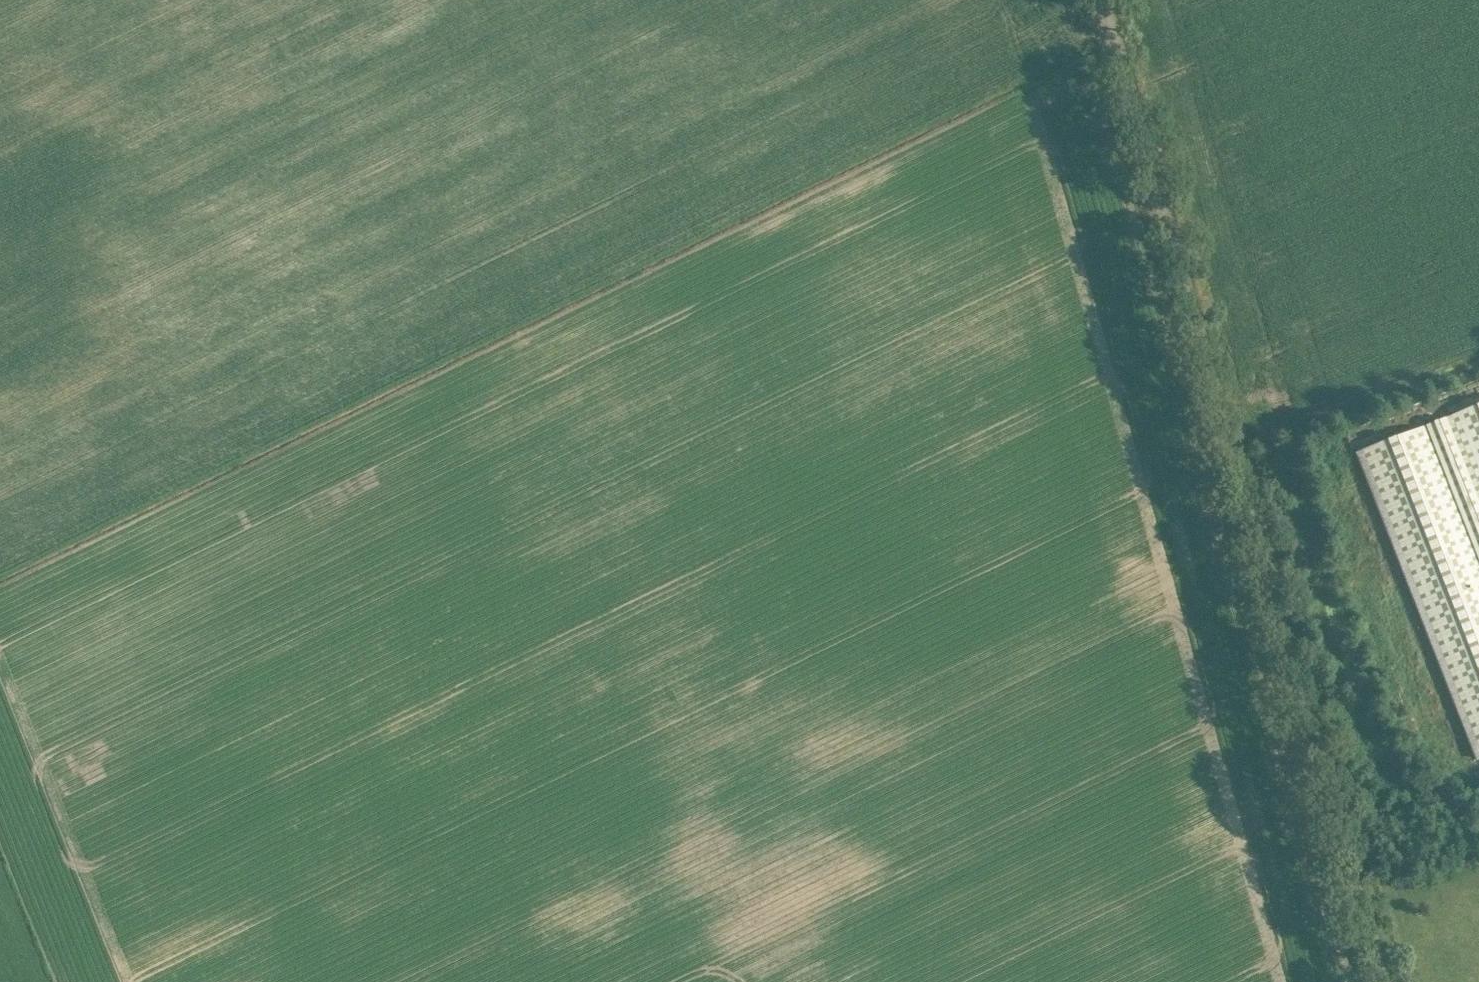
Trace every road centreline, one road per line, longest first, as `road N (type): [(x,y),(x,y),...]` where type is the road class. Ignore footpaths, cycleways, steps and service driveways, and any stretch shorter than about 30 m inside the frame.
road 1 (unclassified): [(1379,981),(1104,0)]

